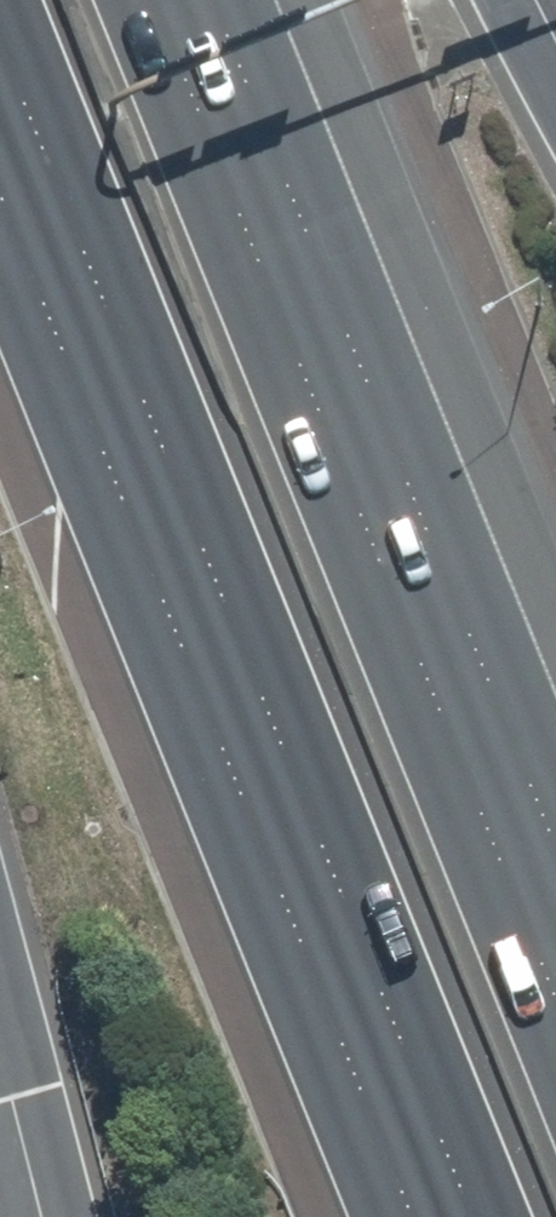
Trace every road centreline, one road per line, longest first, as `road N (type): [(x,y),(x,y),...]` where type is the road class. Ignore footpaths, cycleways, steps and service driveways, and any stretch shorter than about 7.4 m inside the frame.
road 1 (motorway): [(473,1216),(0,48)]
road 2 (motorway): [(159,0),(555,995)]
road 3 (motorway): [(35,1216),(0,1065)]

